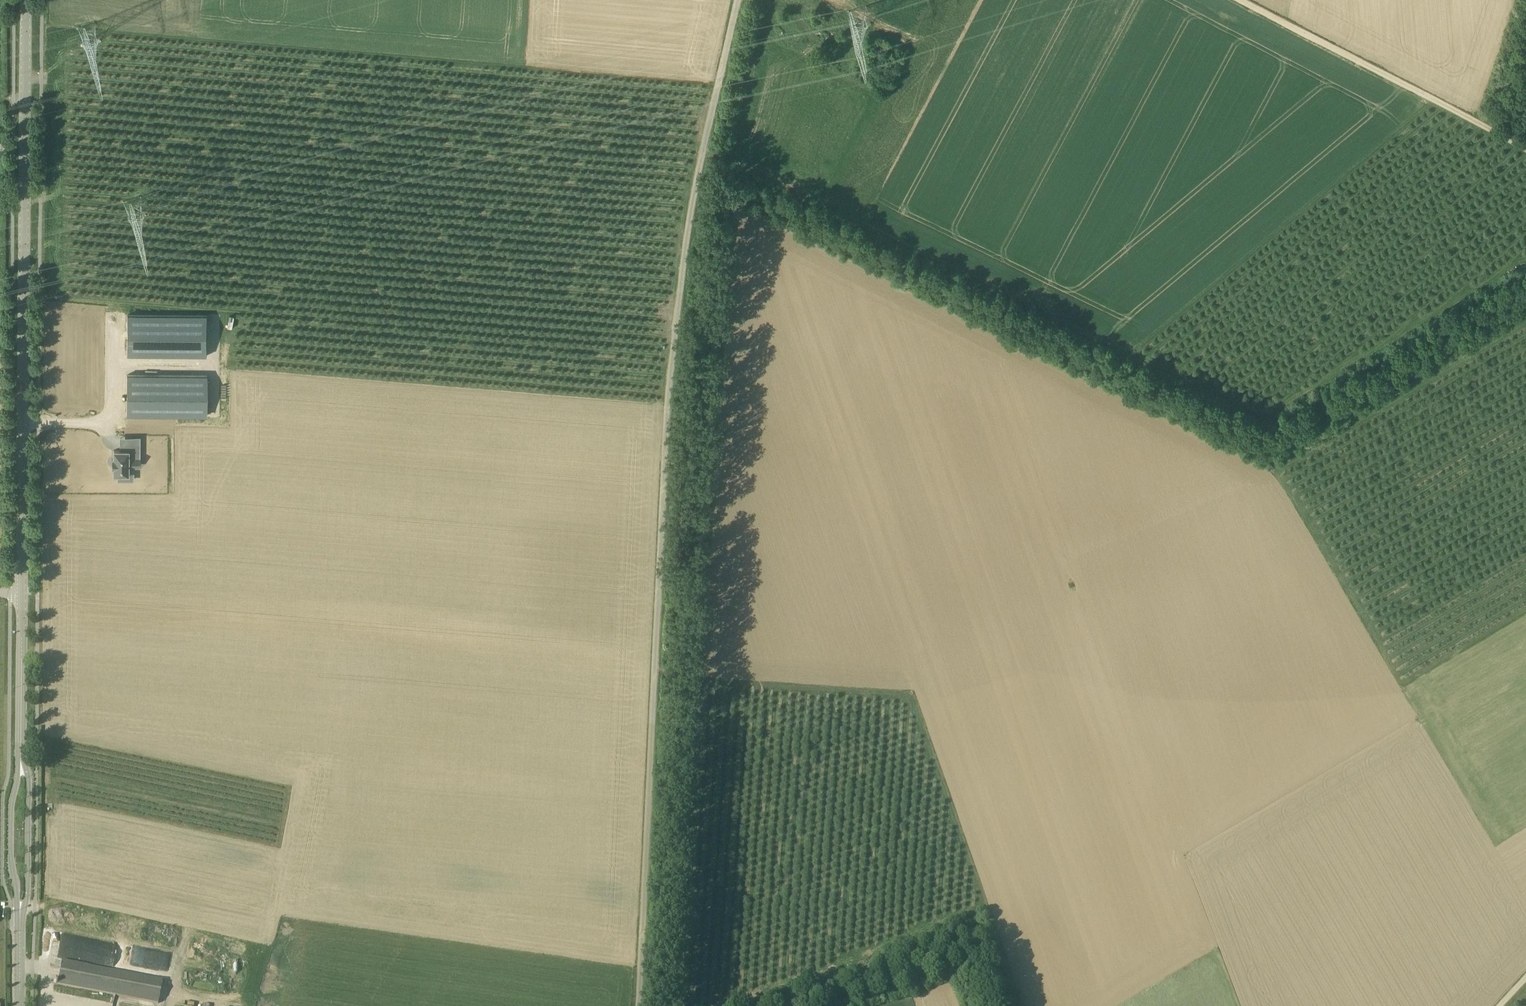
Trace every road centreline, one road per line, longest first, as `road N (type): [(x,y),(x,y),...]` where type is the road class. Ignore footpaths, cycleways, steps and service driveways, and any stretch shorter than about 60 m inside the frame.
road 1 (unclassified): [(636,1005),(667,354),(734,0)]
road 2 (tertiary): [(22,592),(26,0)]
road 3 (track): [(1525,145),(1242,0)]
road 4 (tertiary): [(21,760),(10,857),(21,911)]
road 5 (tertiary): [(21,911),(27,776),(21,760)]
road 6 (tertiary): [(22,634),(21,760)]

